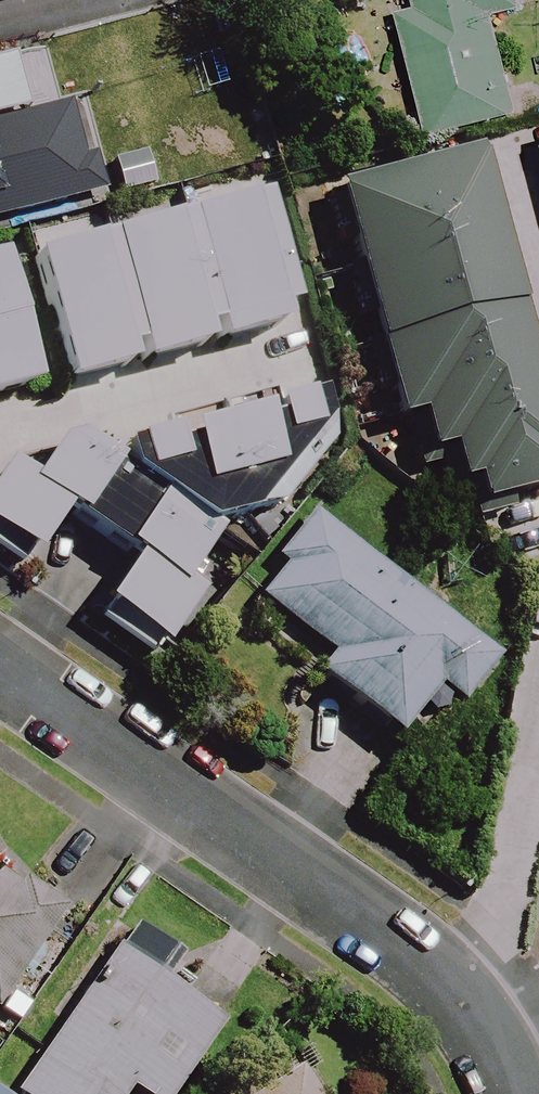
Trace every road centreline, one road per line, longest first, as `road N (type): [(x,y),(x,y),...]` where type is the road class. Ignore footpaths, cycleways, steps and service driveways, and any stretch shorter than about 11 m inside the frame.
road 1 (residential): [(513,1093),(488,1043),(424,963),(0,668)]

